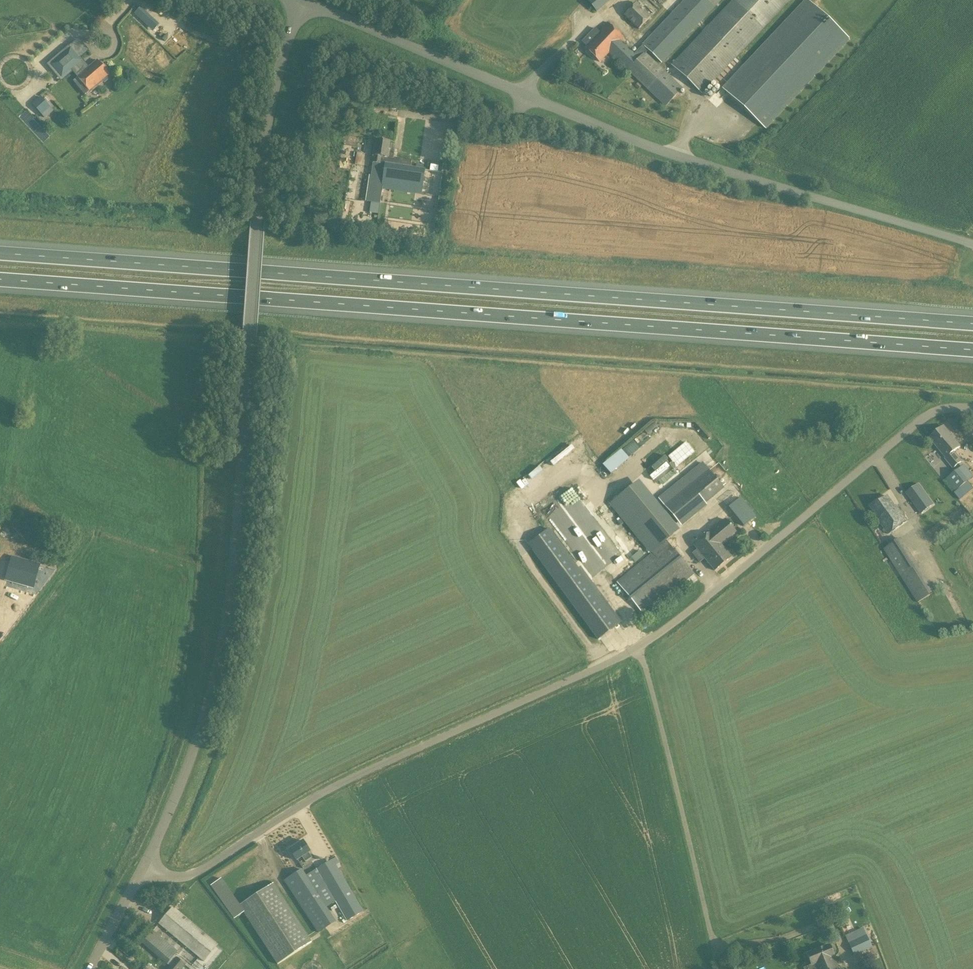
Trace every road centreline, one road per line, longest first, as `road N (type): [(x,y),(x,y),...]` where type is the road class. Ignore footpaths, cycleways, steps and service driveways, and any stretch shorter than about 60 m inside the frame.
road 1 (motorway): [(0,279),(972,350)]
road 2 (motorway): [(972,324),(0,255)]
road 3 (unclassified): [(972,409),(928,416),(636,649),(320,793),(192,875),(143,867)]
road 4 (unclassified): [(143,867),(198,736),(223,633),(269,113),(301,2)]
road 5 (unclassified): [(301,2),(636,141),(972,244)]

